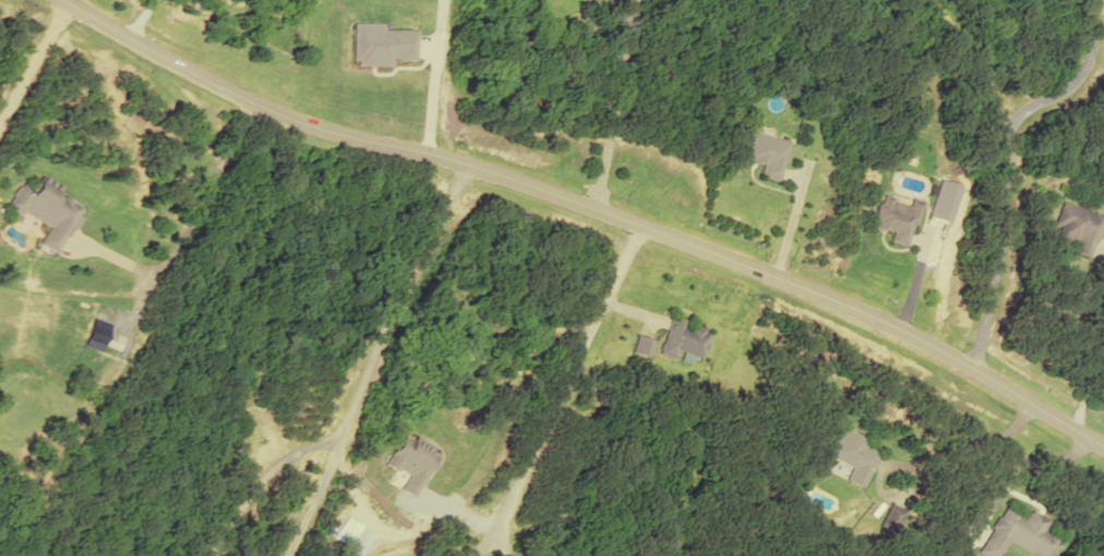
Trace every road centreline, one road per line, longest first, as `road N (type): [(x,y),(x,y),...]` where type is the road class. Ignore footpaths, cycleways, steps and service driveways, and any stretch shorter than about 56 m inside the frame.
road 1 (residential): [(1103,448),(884,322),(530,185),(287,118),(65,0)]
road 2 (residential): [(982,372),(1011,121),(1088,62),(1091,0)]
road 3 (residential): [(641,228),(491,534)]
road 4 (residential): [(477,171),(332,437)]

